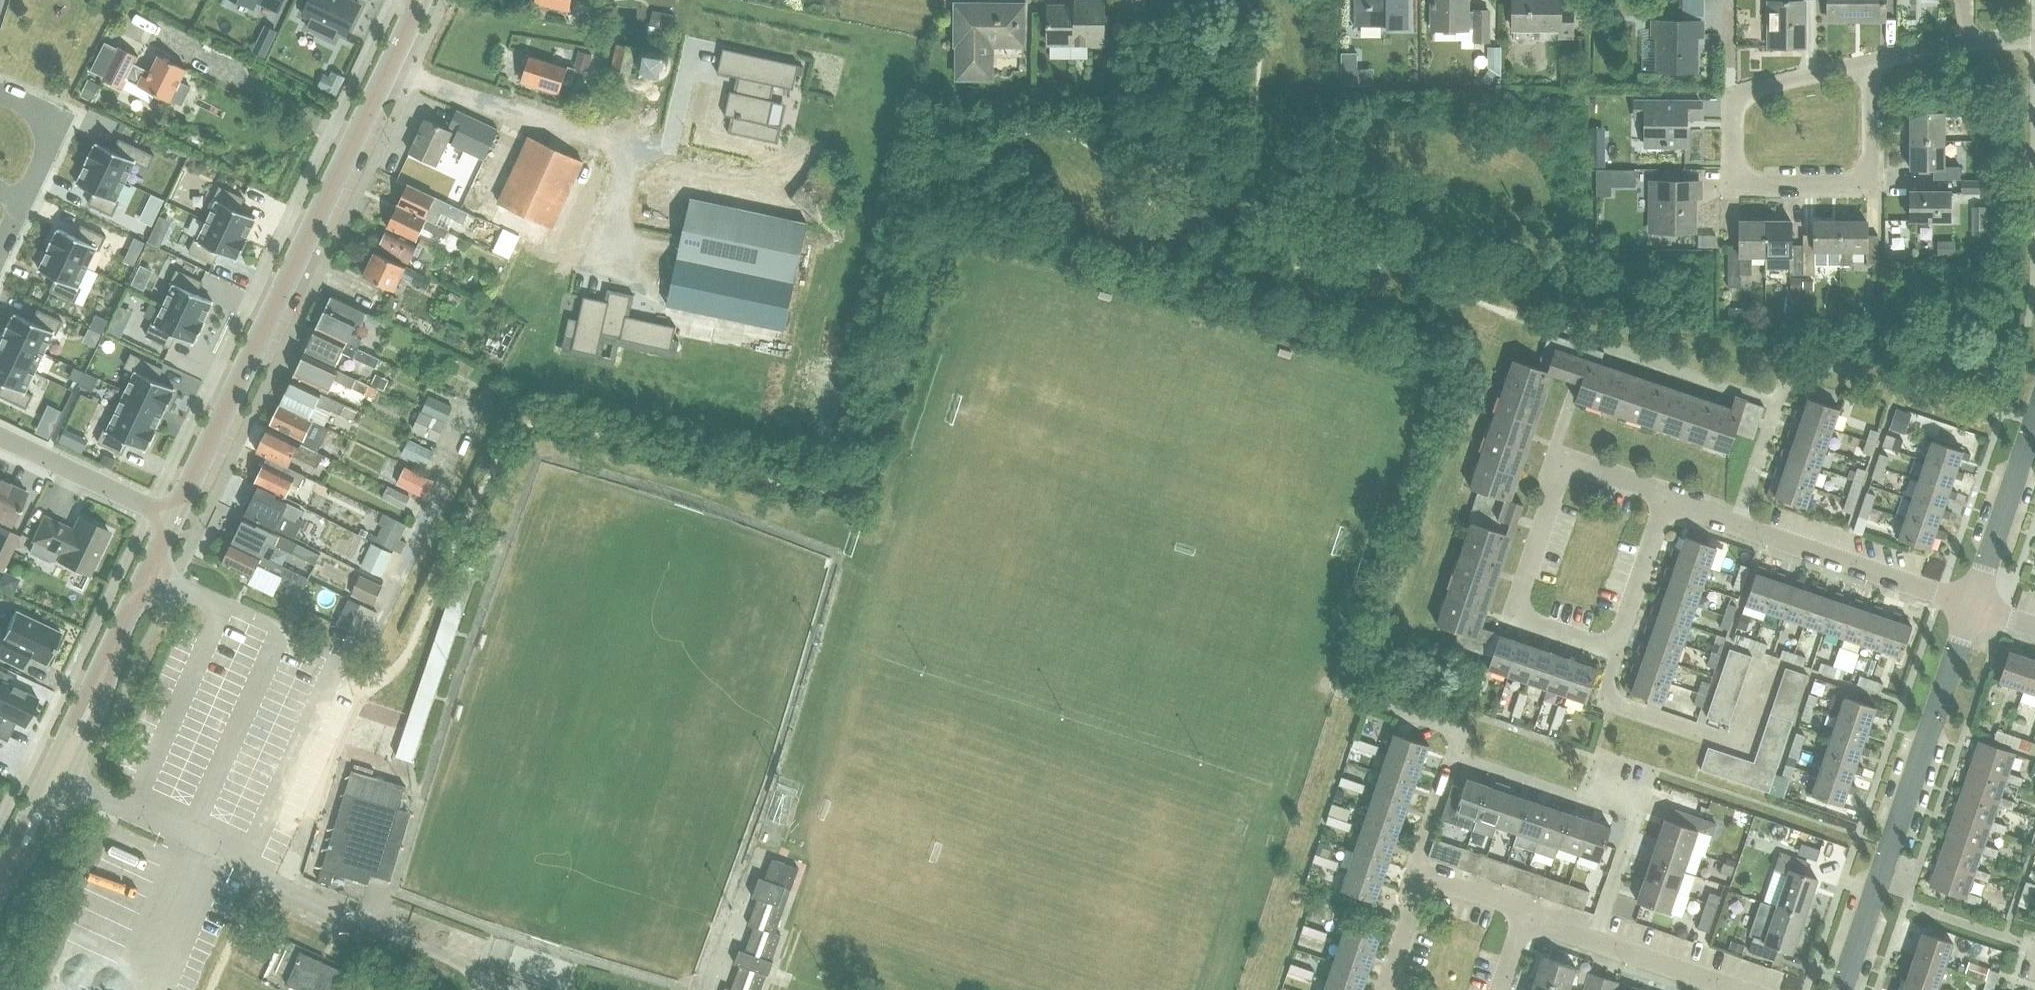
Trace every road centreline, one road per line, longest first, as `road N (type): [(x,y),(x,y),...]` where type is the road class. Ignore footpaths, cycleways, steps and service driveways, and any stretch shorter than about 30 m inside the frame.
road 1 (residential): [(175,517),(419,0)]
road 2 (residential): [(0,887),(175,517)]
road 3 (residential): [(1845,989),(1974,602)]
road 4 (residential): [(1675,500),(1569,467),(1518,620),(1622,654)]
road 5 (residential): [(1868,63),(1733,95),(1731,185),(1866,185)]
road 6 (residential): [(1974,602),(1675,500)]
road 7 (residential): [(1530,922),(1512,903),(1418,872),(1382,989)]
road 8 (residential): [(0,92),(67,117),(0,255)]
road 9 (residential): [(1743,989),(1530,922)]
road 10 (residential): [(0,432),(175,517)]
road 11 (residential): [(1974,602),(2034,424)]
road 12 (residential): [(1868,63),(1933,48),(2034,39)]
road 13 (residential): [(1622,654),(1675,500)]
road 14 (residential): [(1866,185),(1868,63)]

